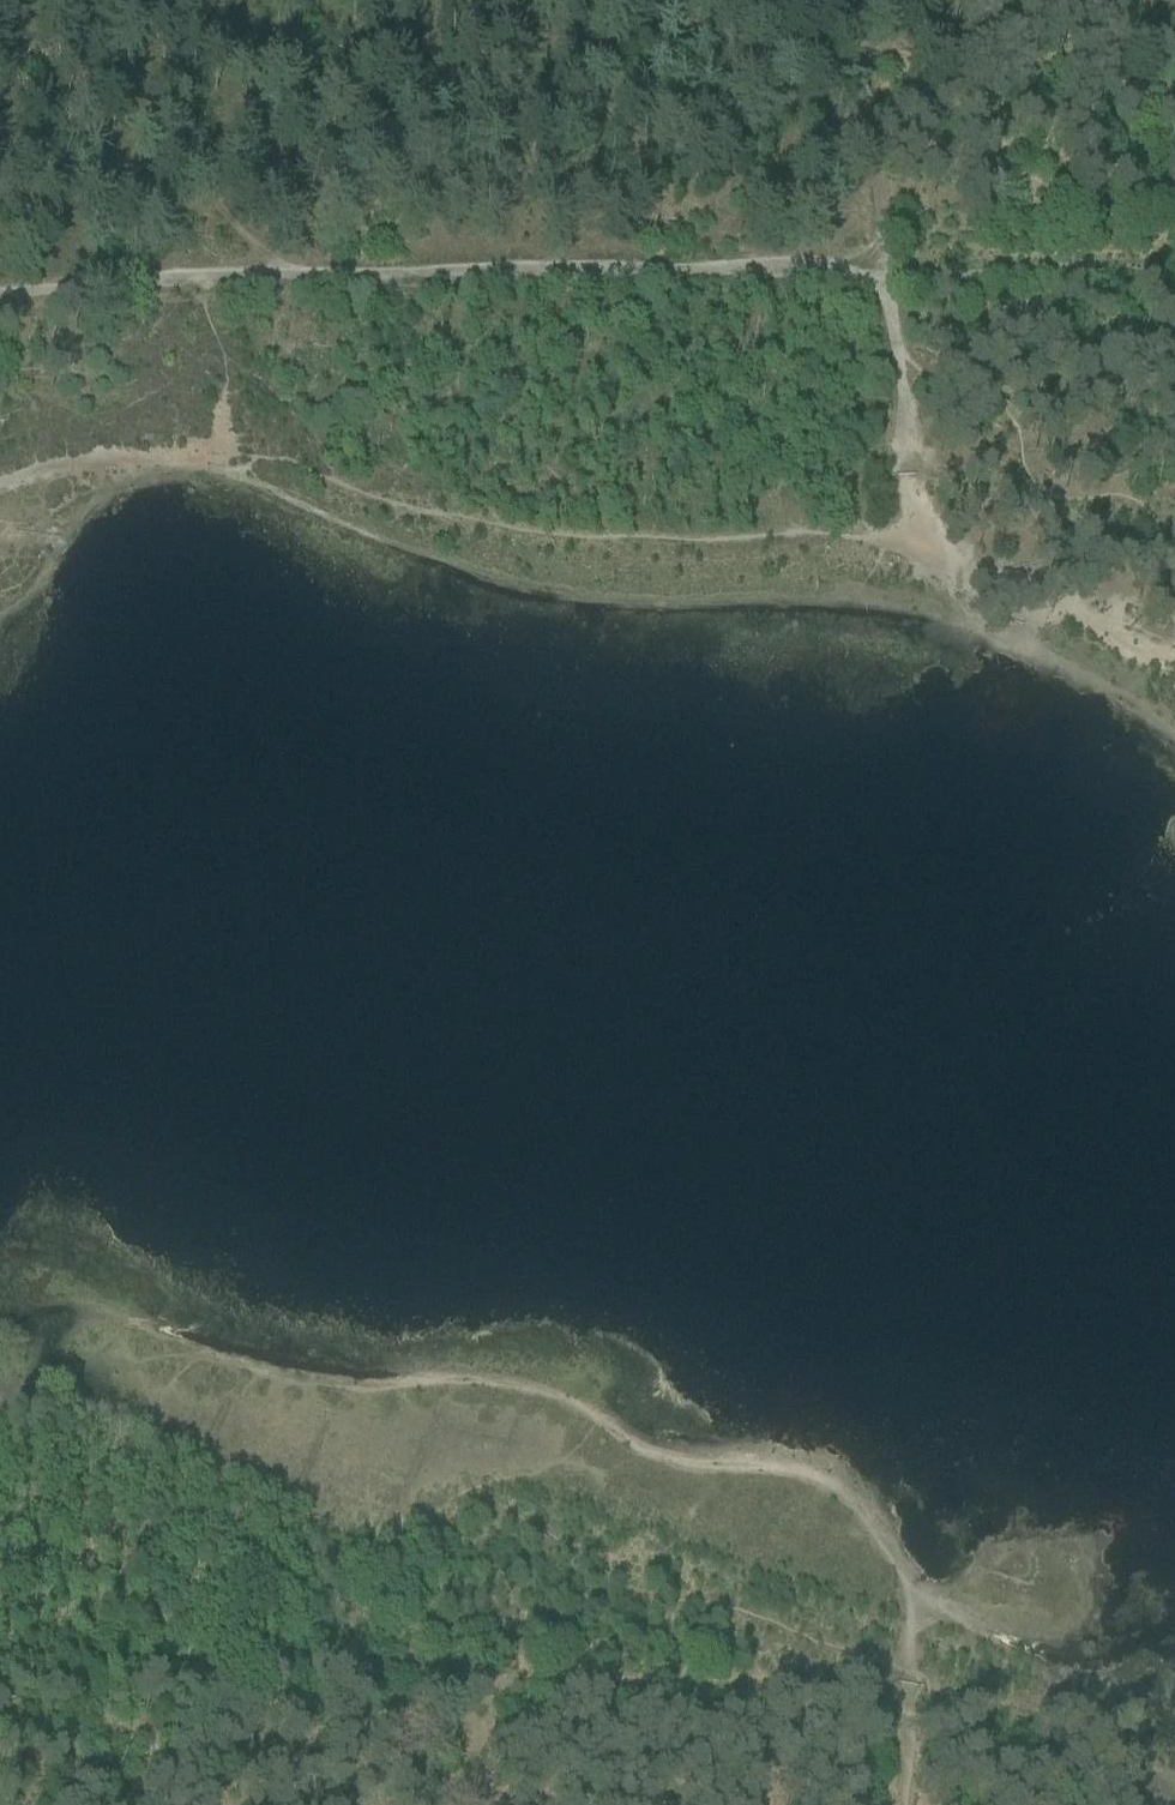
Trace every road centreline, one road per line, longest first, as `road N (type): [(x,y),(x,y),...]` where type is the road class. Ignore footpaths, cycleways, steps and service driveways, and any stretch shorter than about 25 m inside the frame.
road 1 (track): [(887,263),(297,277),(0,295)]
road 2 (track): [(887,263),(1174,263)]
road 3 (track): [(906,1804),(930,1604)]

